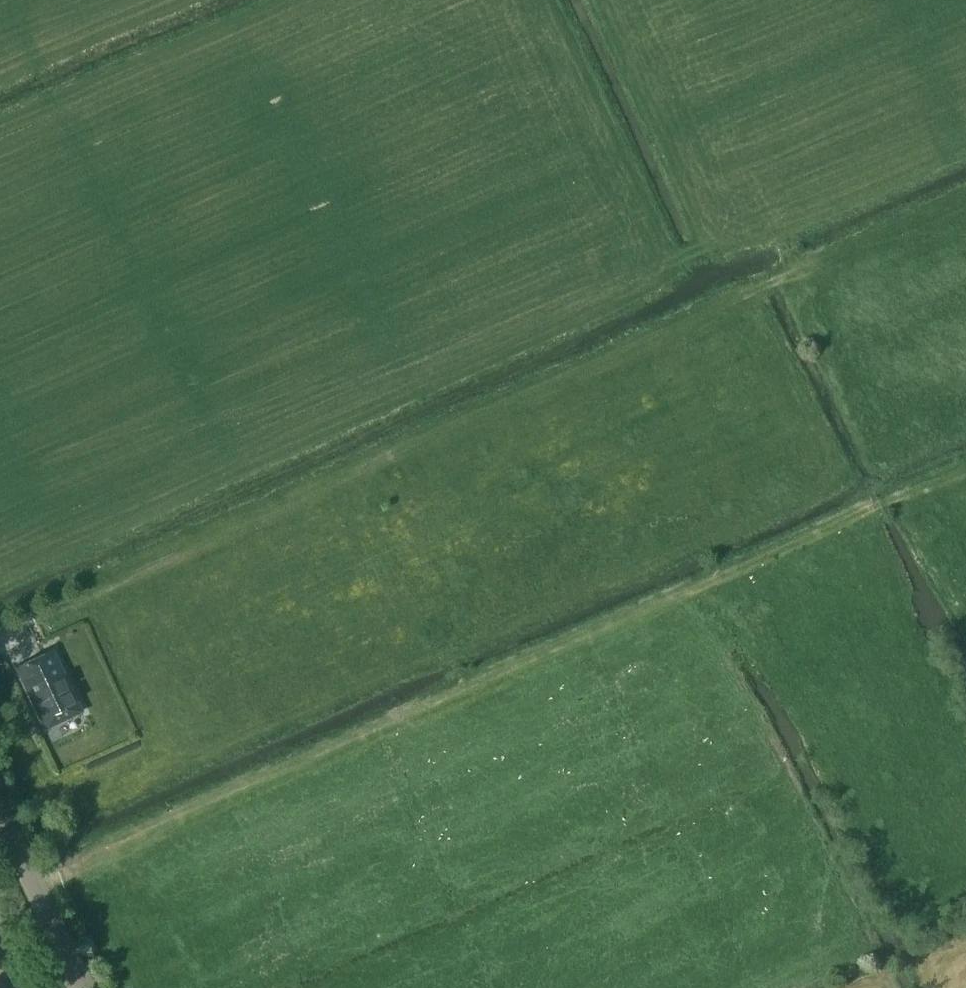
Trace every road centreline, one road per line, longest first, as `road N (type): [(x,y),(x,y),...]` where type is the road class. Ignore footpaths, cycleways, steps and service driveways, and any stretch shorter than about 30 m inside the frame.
road 1 (unclassified): [(86,987),(0,813)]

